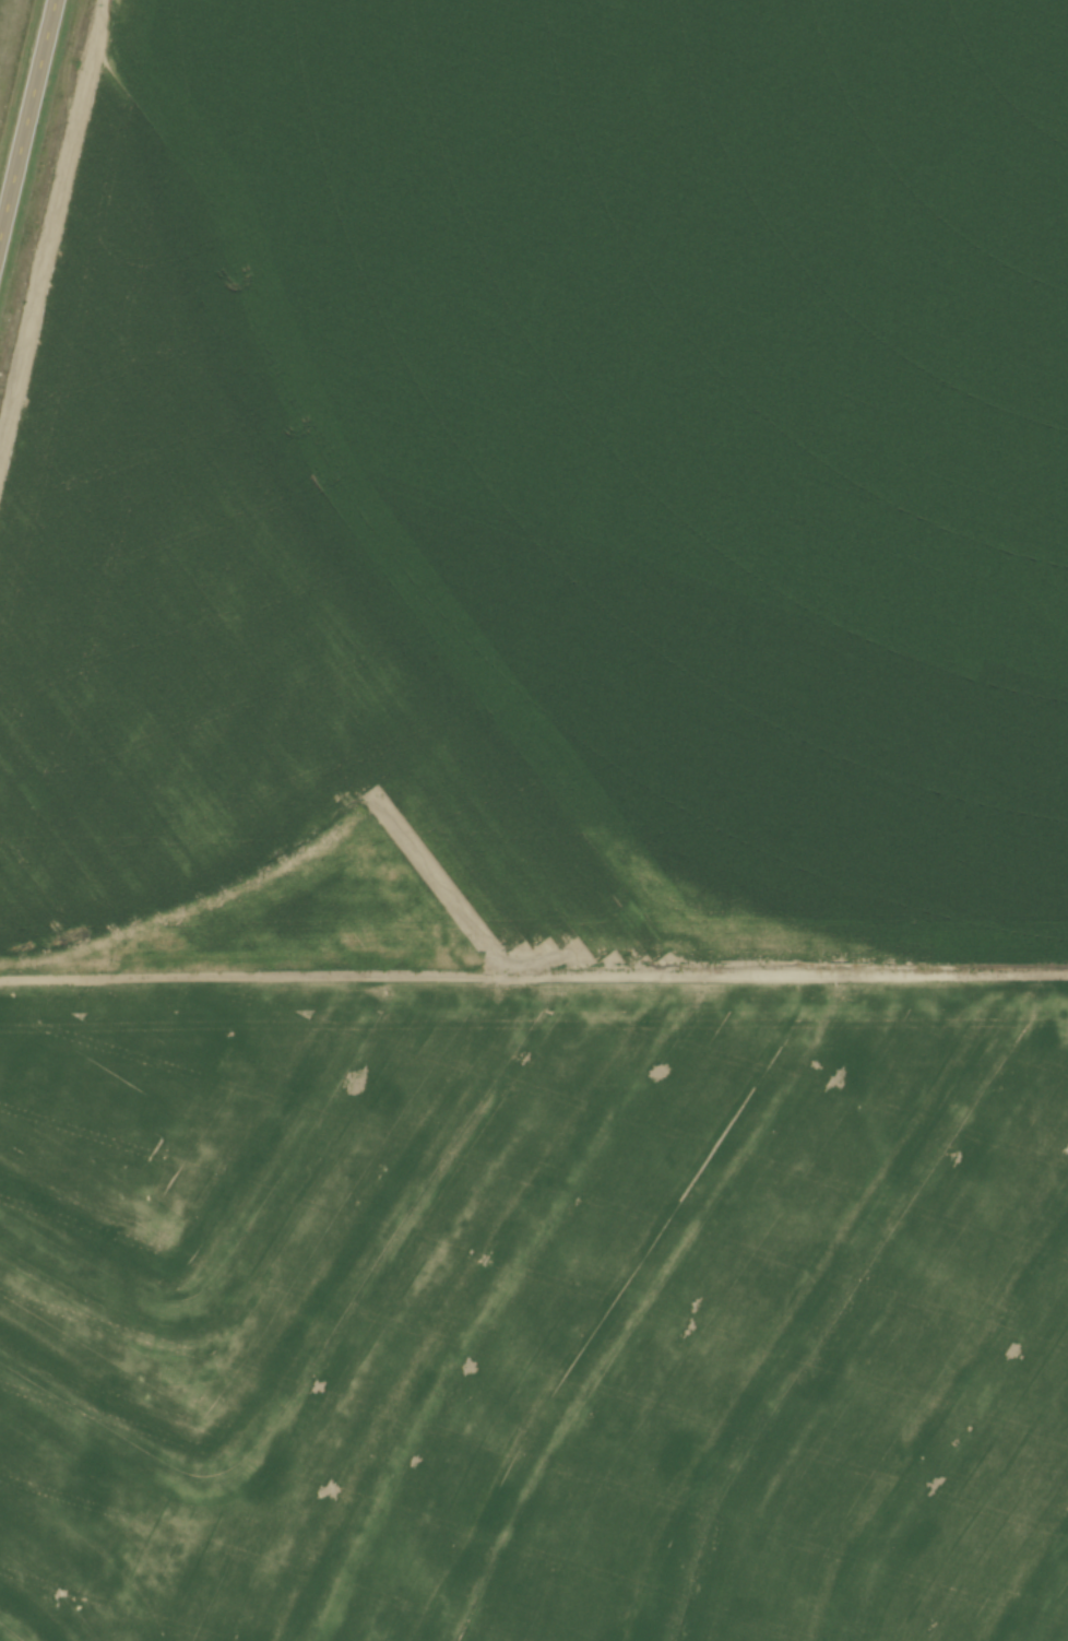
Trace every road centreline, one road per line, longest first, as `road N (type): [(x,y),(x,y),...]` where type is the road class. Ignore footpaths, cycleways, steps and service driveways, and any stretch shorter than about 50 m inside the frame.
road 1 (secondary): [(0,223),(52,0)]

